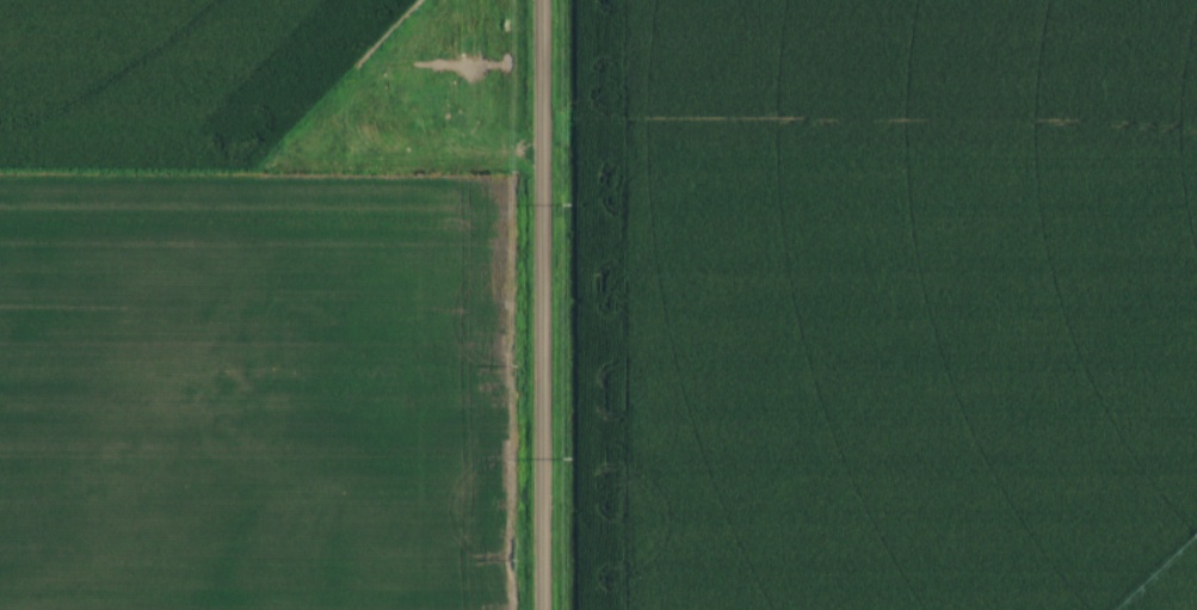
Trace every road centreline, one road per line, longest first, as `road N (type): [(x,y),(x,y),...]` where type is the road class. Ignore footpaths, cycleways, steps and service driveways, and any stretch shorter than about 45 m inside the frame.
road 1 (residential): [(541,609),(540,0)]

